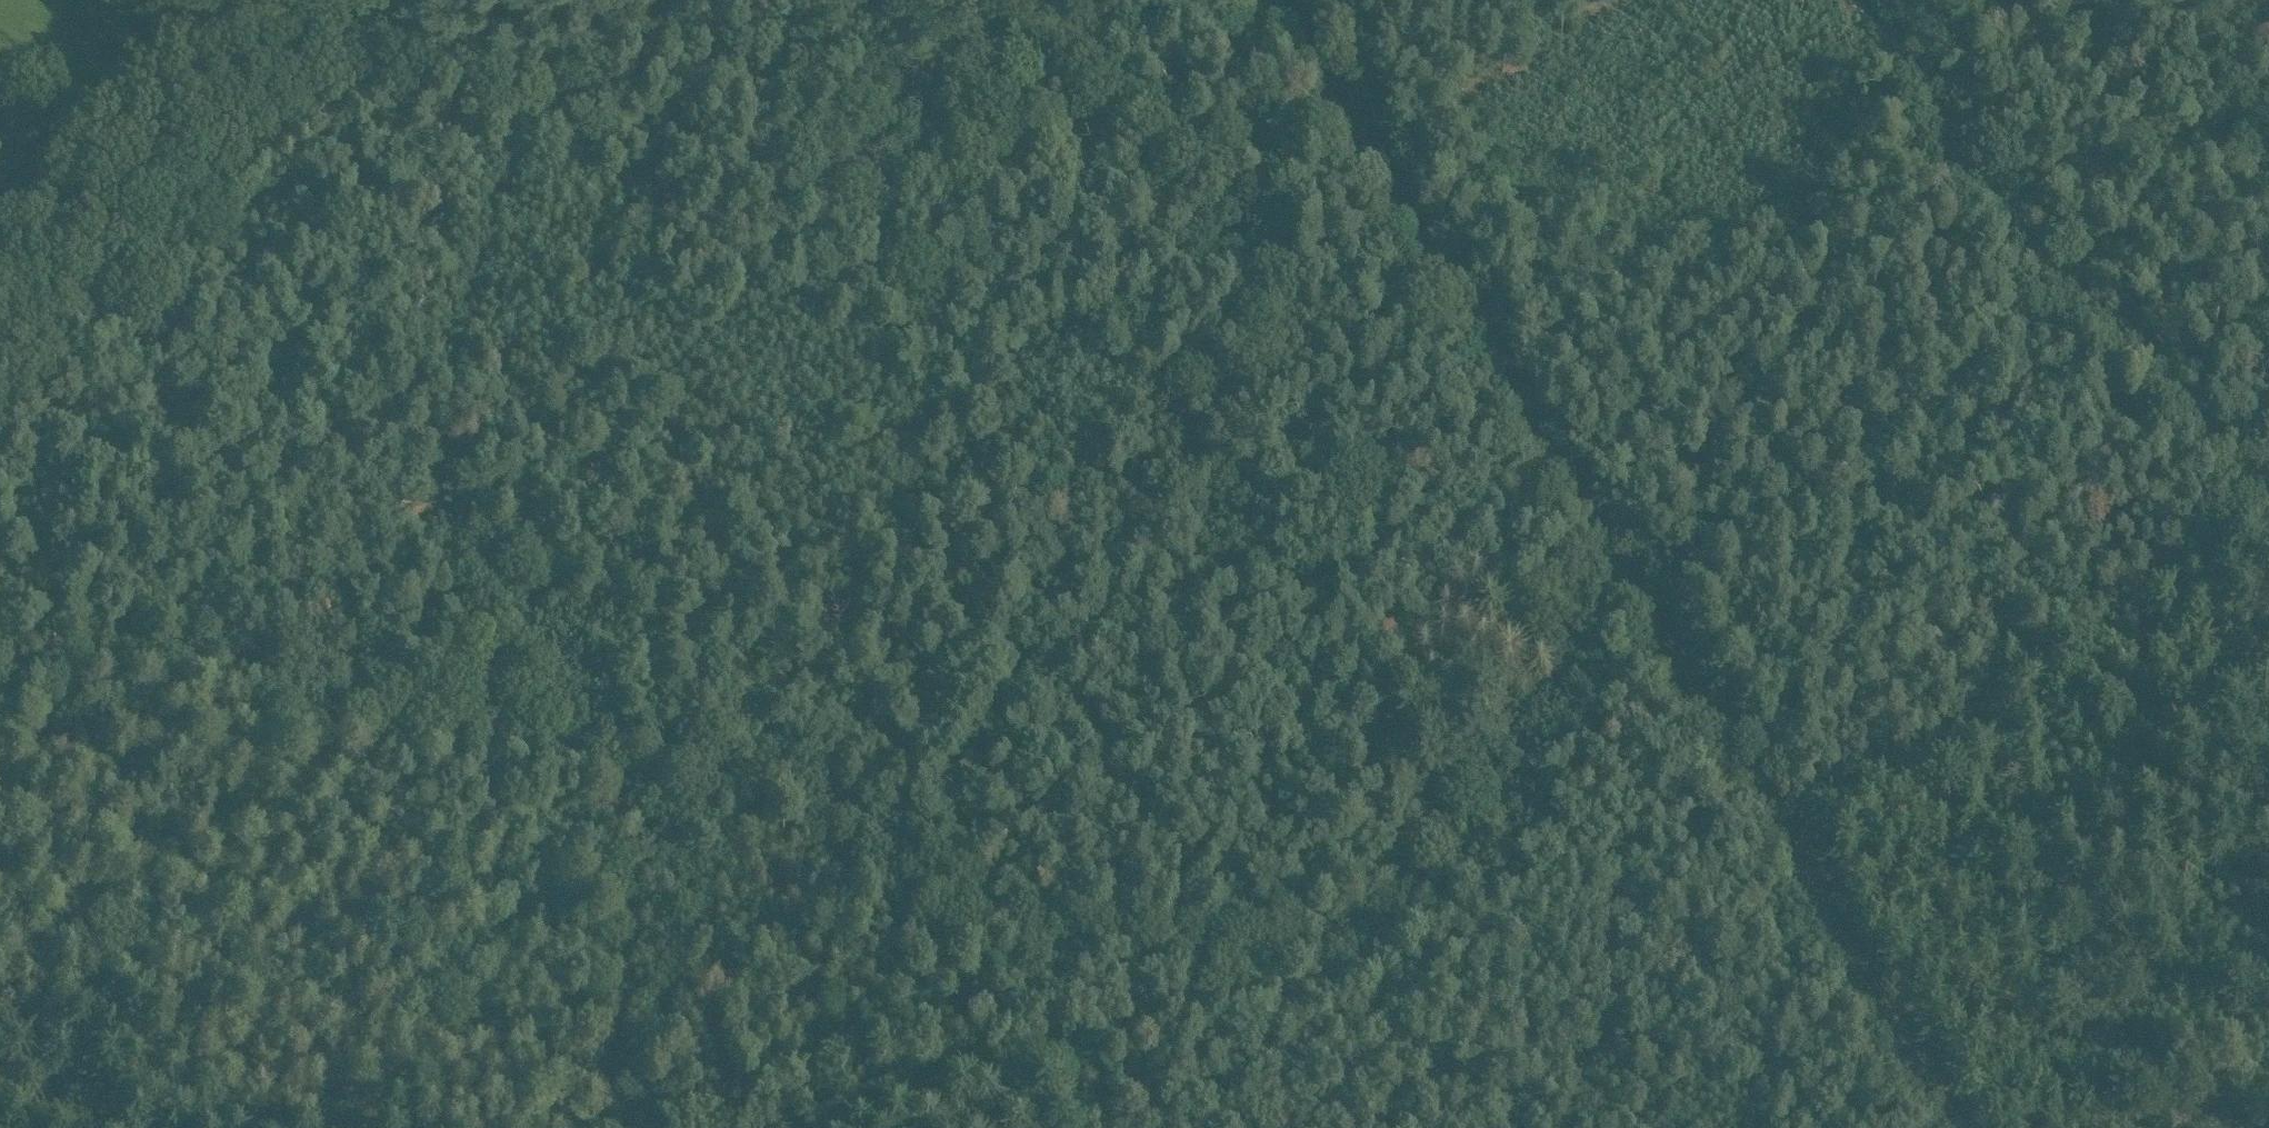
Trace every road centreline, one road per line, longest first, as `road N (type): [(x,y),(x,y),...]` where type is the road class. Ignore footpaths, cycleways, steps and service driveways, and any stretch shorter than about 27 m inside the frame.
road 1 (track): [(1982,169),(1995,202),(2071,280),(2261,509)]
road 2 (unclassified): [(0,243),(70,176),(214,0)]
road 3 (track): [(1846,0),(1895,45),(1982,169)]

